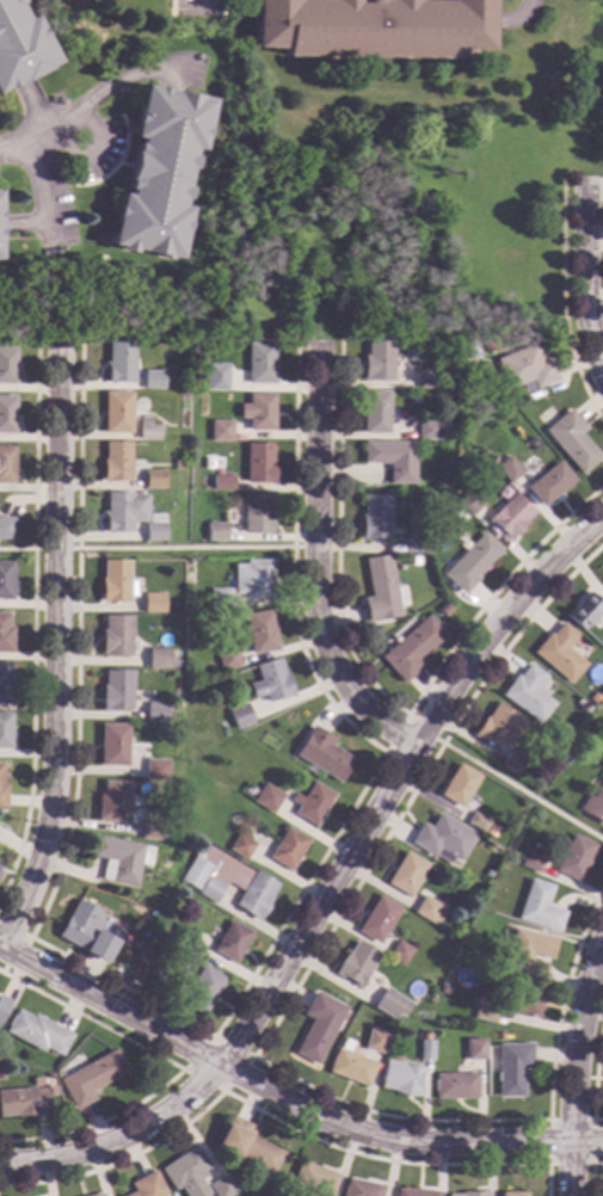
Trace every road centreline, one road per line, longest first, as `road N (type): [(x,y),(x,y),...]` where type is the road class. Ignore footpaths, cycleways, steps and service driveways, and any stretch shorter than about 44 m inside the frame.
road 1 (residential): [(602,511),(475,646),(219,1065)]
road 2 (residential): [(602,1143),(399,1140),(333,1123),(219,1065),(176,1105),(128,1134),(82,1153),(0,1165)]
road 3 (residential): [(59,347),(50,814),(27,892),(0,948)]
road 4 (residential): [(320,349),(315,612),(342,683),(408,747)]
road 5 (residential): [(219,1065),(0,948)]
road 6 (residential): [(602,937),(580,1018),(572,1145)]
road 7 (residential): [(585,184),(590,334),(602,371)]

